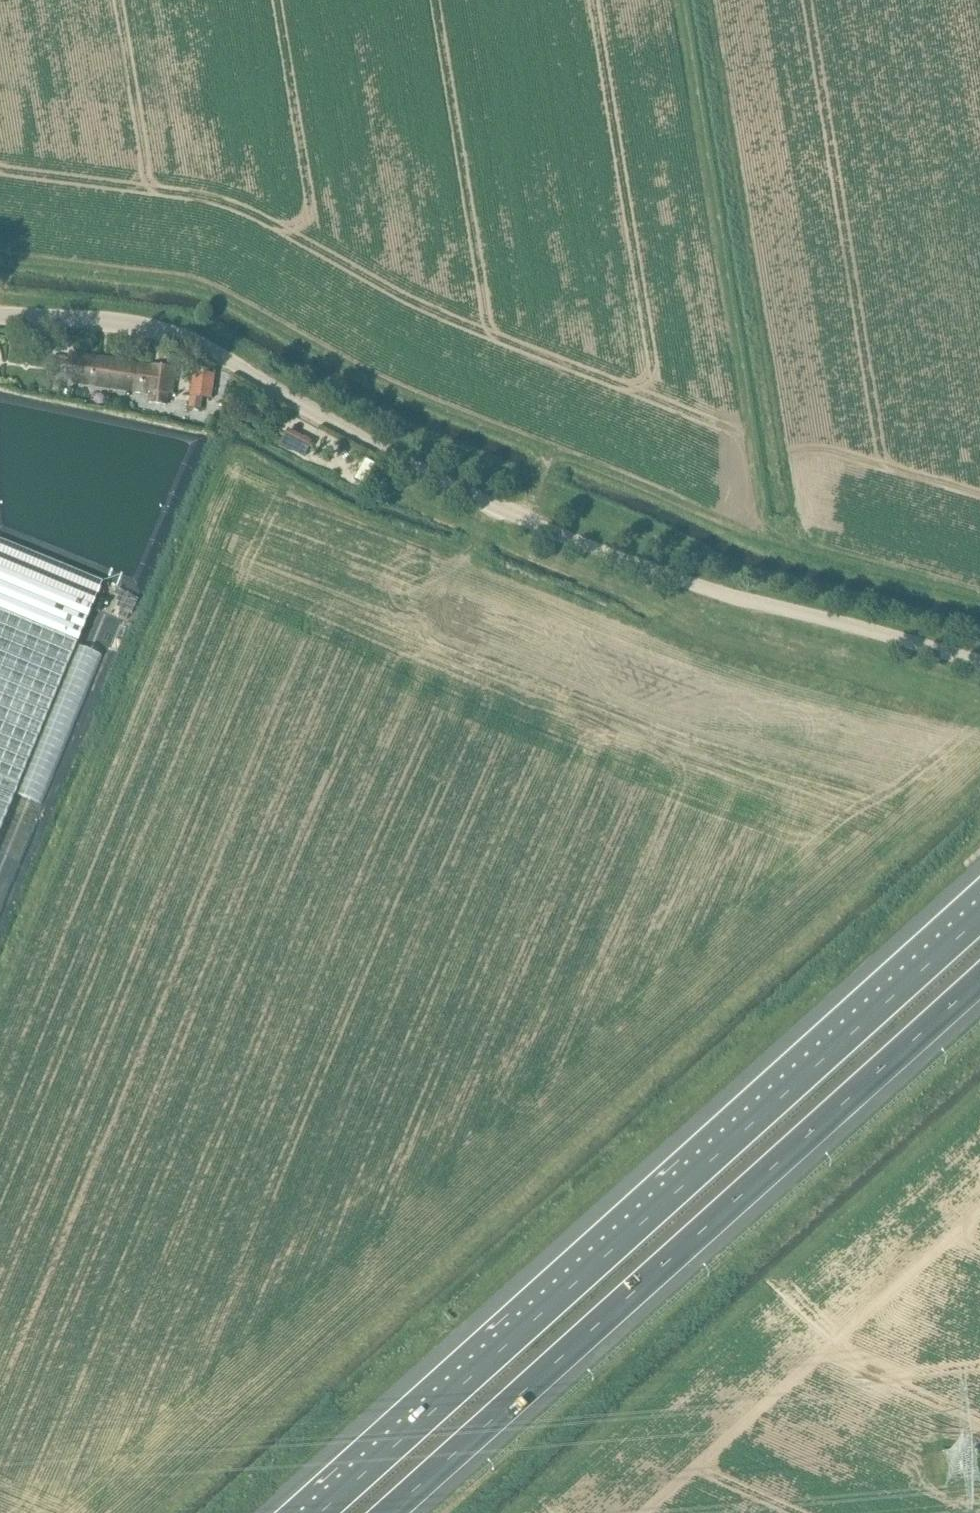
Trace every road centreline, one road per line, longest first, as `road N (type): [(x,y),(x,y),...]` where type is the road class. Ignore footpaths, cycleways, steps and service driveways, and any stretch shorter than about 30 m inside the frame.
road 1 (track): [(0,987),(224,448),(375,524),(655,632),(685,628),(714,597)]
road 2 (track): [(979,781),(170,1512)]
road 3 (unclassified): [(979,663),(724,596),(583,544),(356,437),(185,339),(0,315)]
road 4 (motorway): [(979,917),(320,1512)]
road 5 (track): [(0,260),(205,292),(376,385),(791,550)]
road 6 (motorway): [(388,1512),(979,980)]
road 7 (track): [(703,0),(791,550)]
road 8 (track): [(769,544),(681,0)]
road 9 (track): [(791,550),(979,599)]

